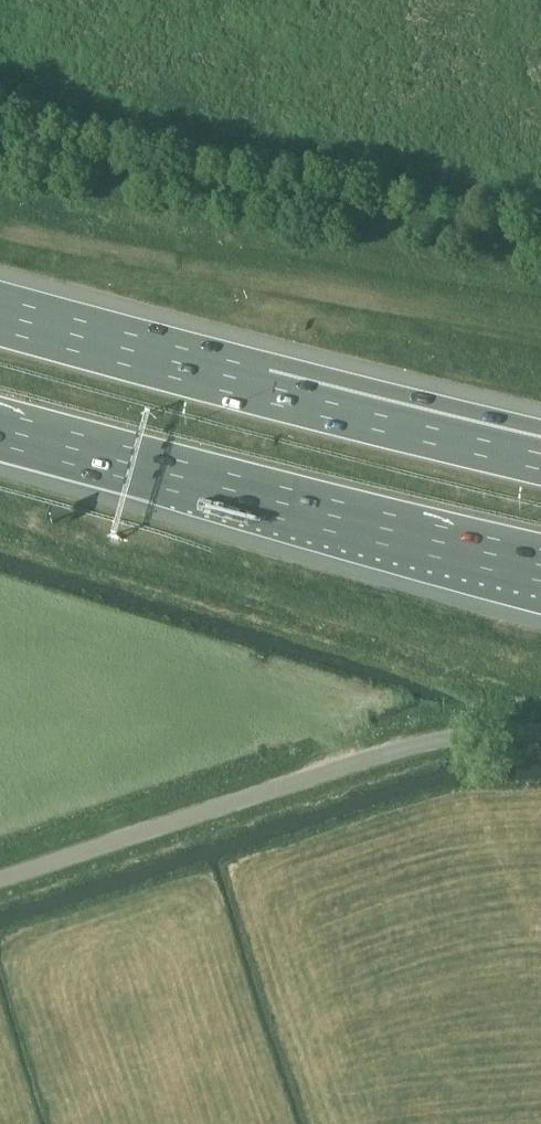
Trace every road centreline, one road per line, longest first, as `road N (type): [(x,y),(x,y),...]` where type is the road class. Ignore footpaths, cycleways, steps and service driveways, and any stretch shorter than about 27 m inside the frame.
road 1 (unclassified): [(0,880),(411,747),(540,732)]
road 2 (motorway): [(0,426),(540,566)]
road 3 (motorway): [(540,453),(0,313)]
road 4 (track): [(0,147),(304,212),(540,250)]

